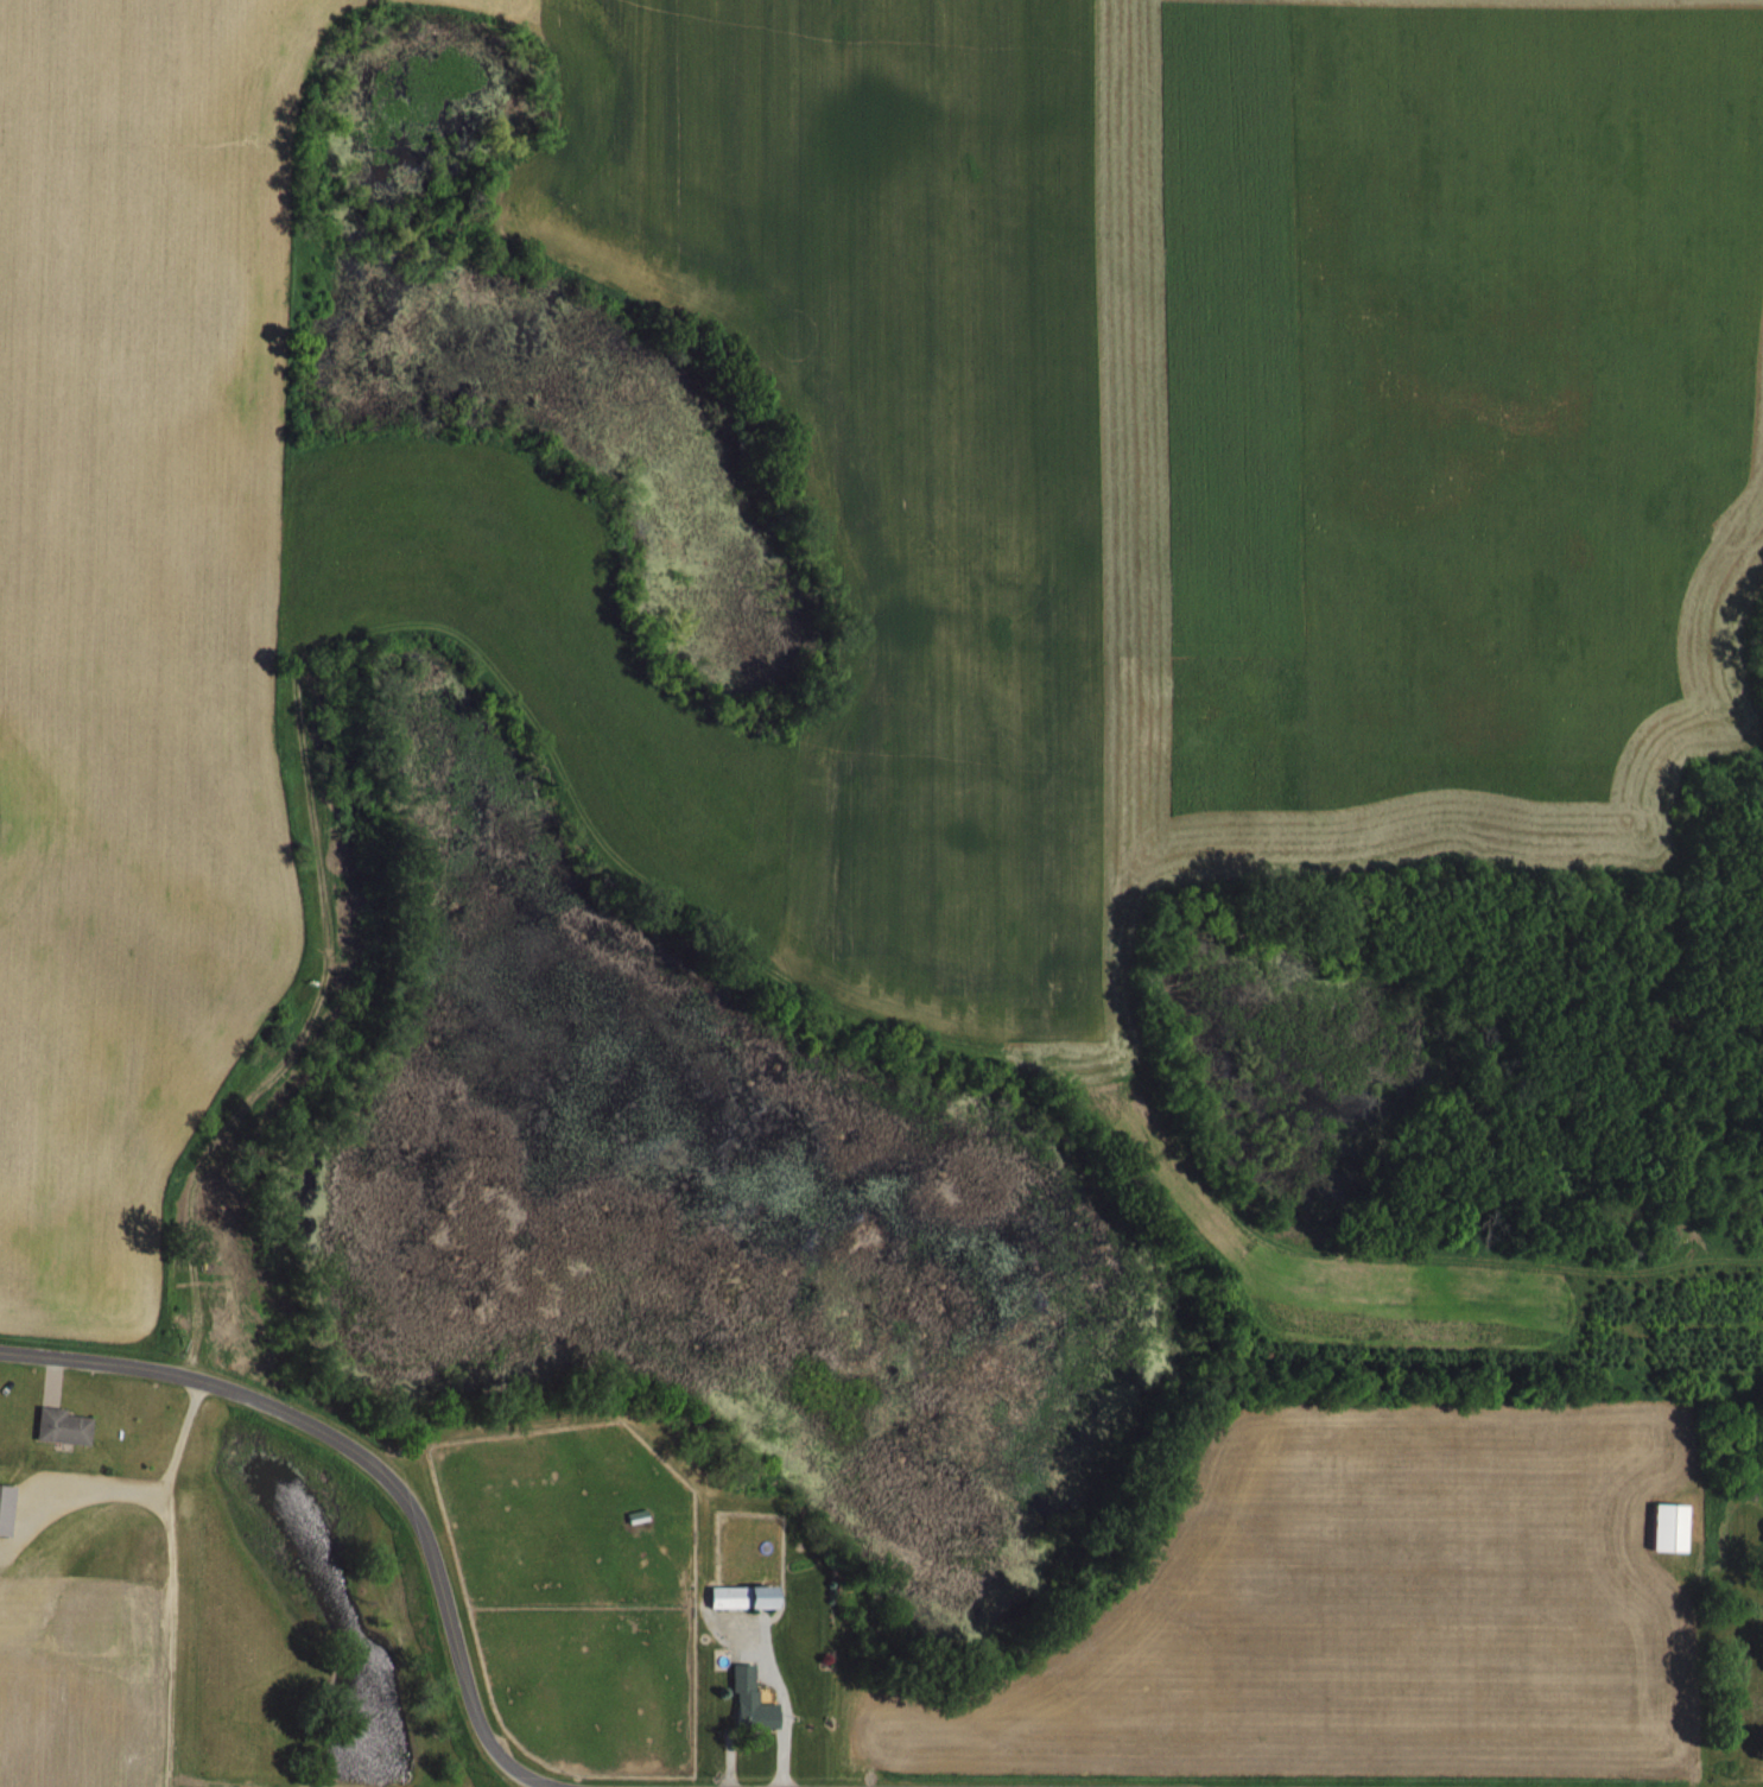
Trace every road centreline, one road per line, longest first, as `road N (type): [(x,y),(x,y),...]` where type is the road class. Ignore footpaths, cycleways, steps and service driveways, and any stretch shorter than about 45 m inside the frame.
road 1 (tertiary): [(559,1786),(534,1781),(493,1751),(416,1516),(380,1466),(298,1419),(195,1376),(0,1355)]

